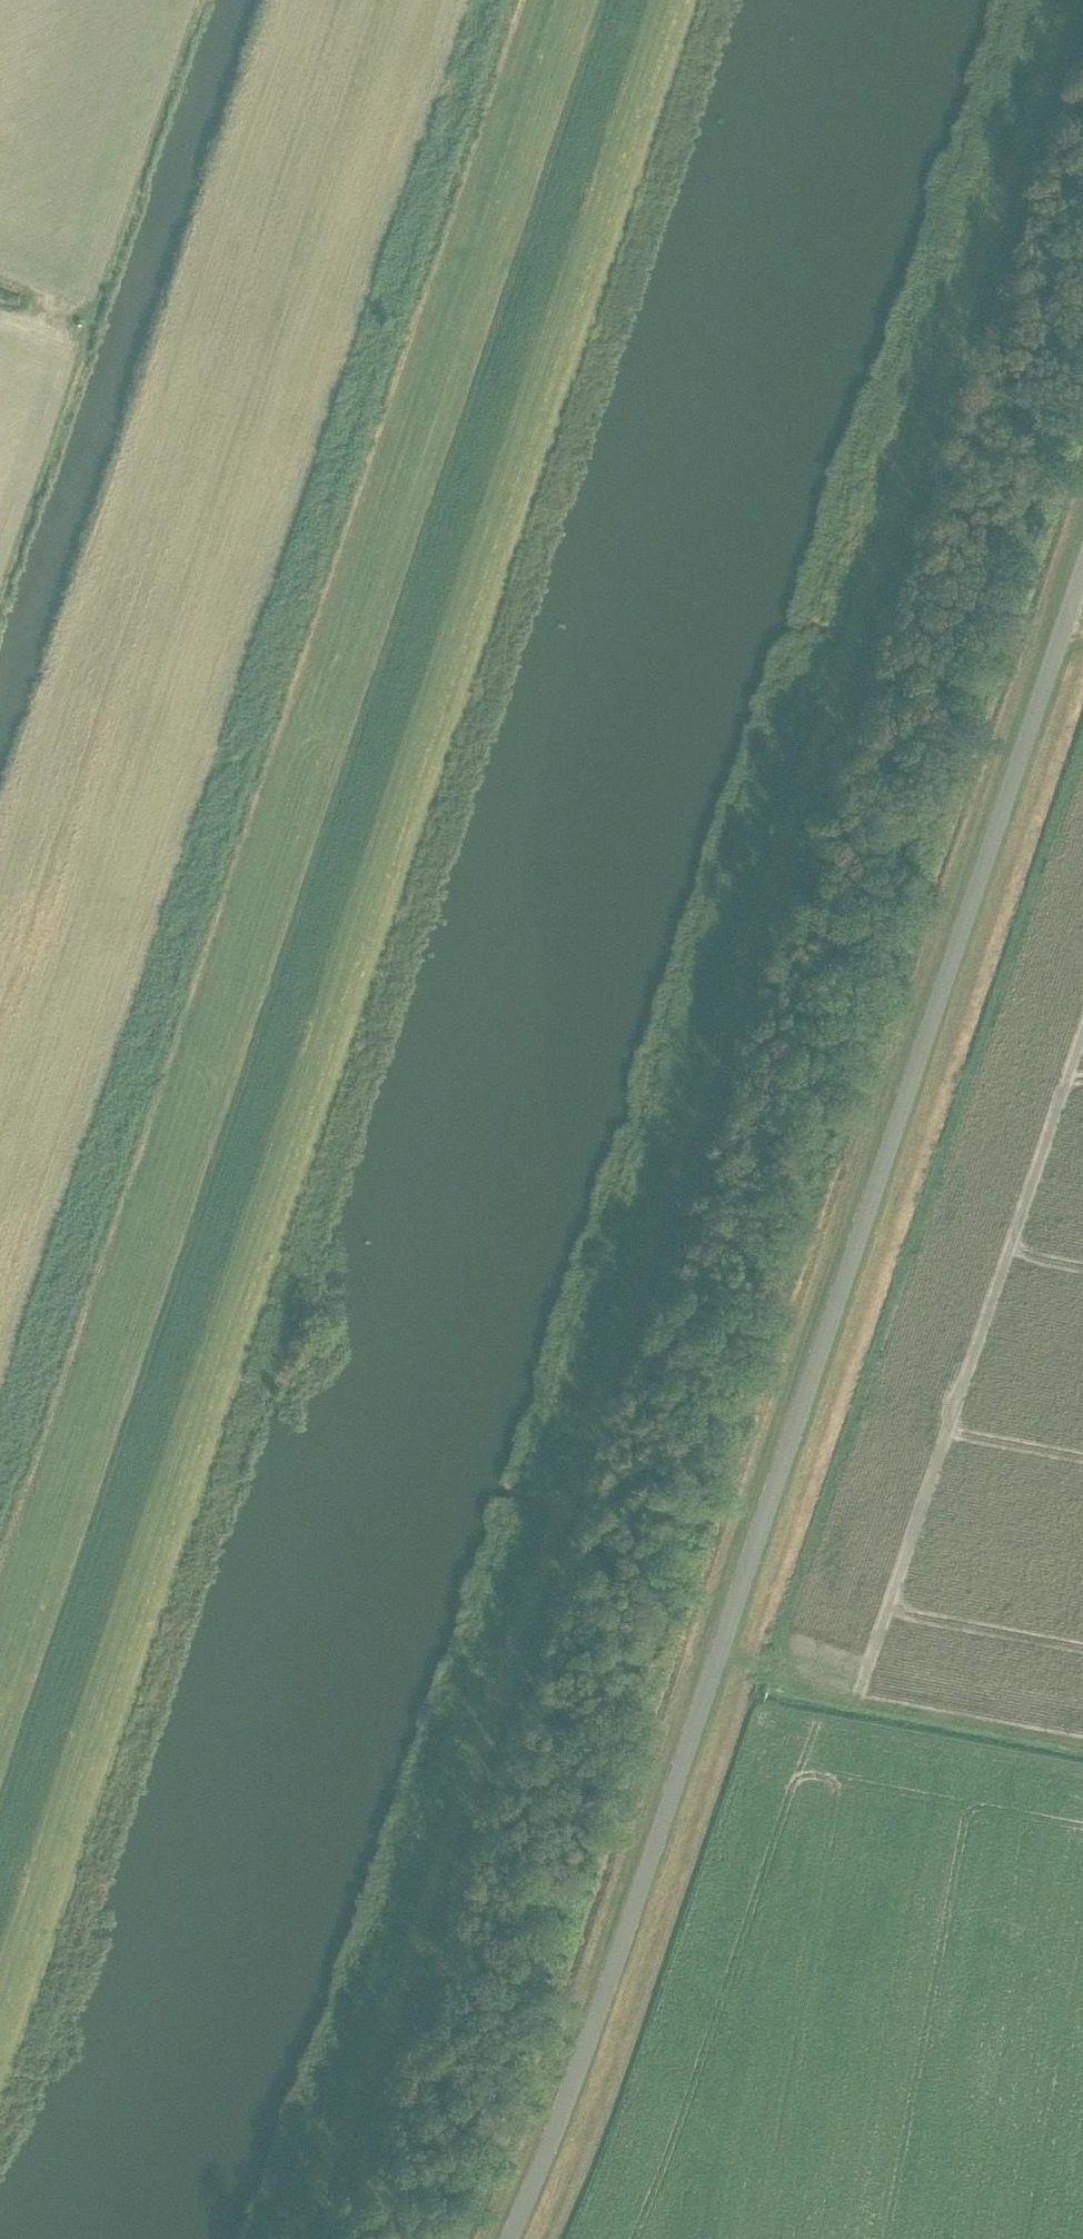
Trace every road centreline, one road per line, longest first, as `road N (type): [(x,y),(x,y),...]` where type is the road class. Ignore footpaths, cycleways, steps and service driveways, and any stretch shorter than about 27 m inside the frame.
road 1 (unclassified): [(508,2238),(553,2139),(1082,567)]

